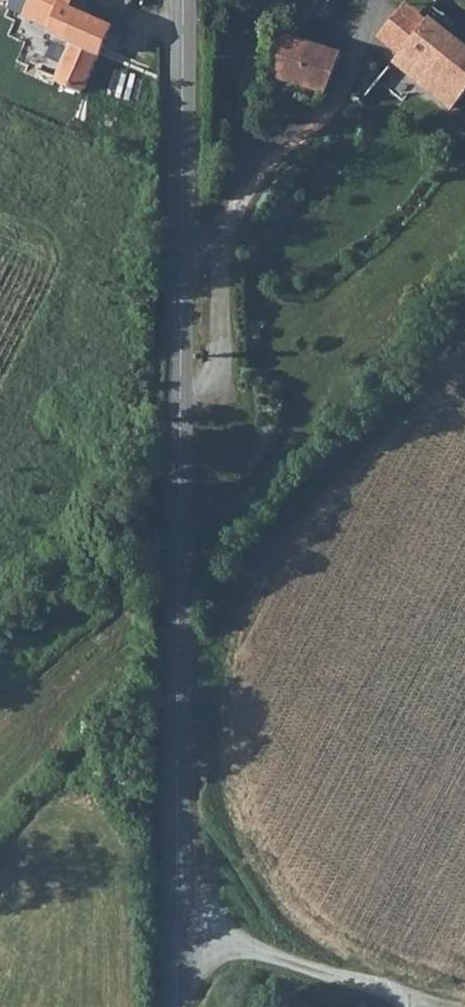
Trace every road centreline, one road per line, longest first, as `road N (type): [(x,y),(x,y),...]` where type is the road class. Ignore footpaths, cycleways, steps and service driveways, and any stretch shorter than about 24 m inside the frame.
road 1 (tertiary): [(179,390),(179,925)]
road 2 (tertiary): [(182,0),(179,390)]
road 3 (residential): [(179,390),(217,383),(224,226),(257,170),(296,142),(343,83)]
road 4 (residential): [(179,925),(439,1006)]

